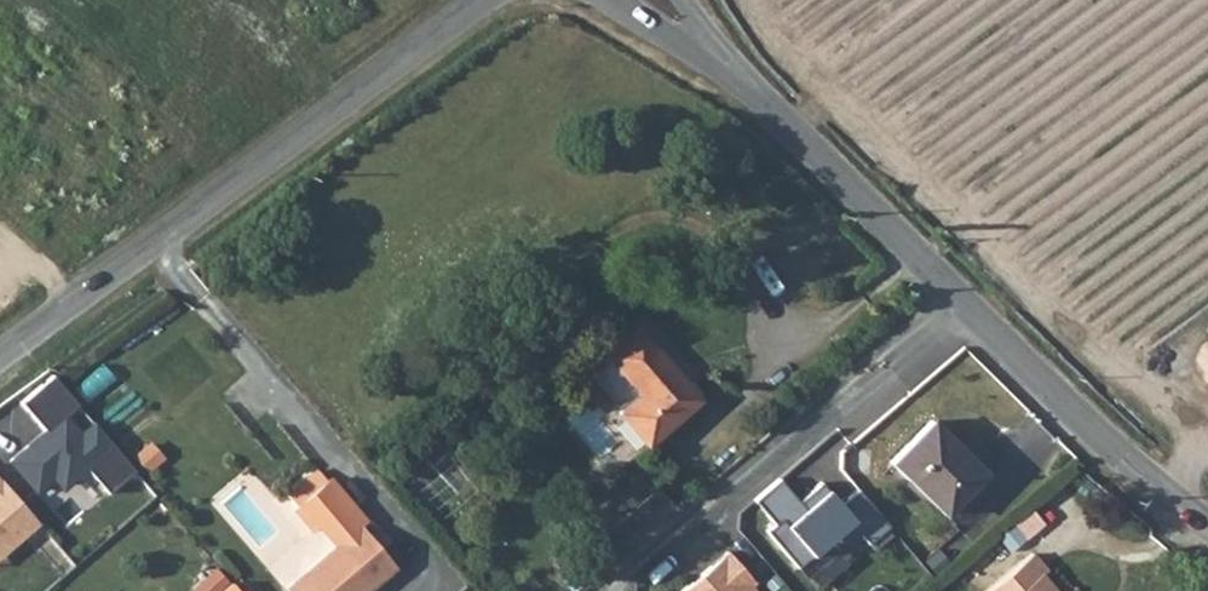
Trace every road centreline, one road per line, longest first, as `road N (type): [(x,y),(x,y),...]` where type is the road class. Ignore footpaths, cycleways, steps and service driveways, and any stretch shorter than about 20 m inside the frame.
road 1 (tertiary): [(748,92),(1207,524)]
road 2 (tertiary): [(0,355),(485,0)]
road 3 (tertiary): [(615,0),(748,92)]

